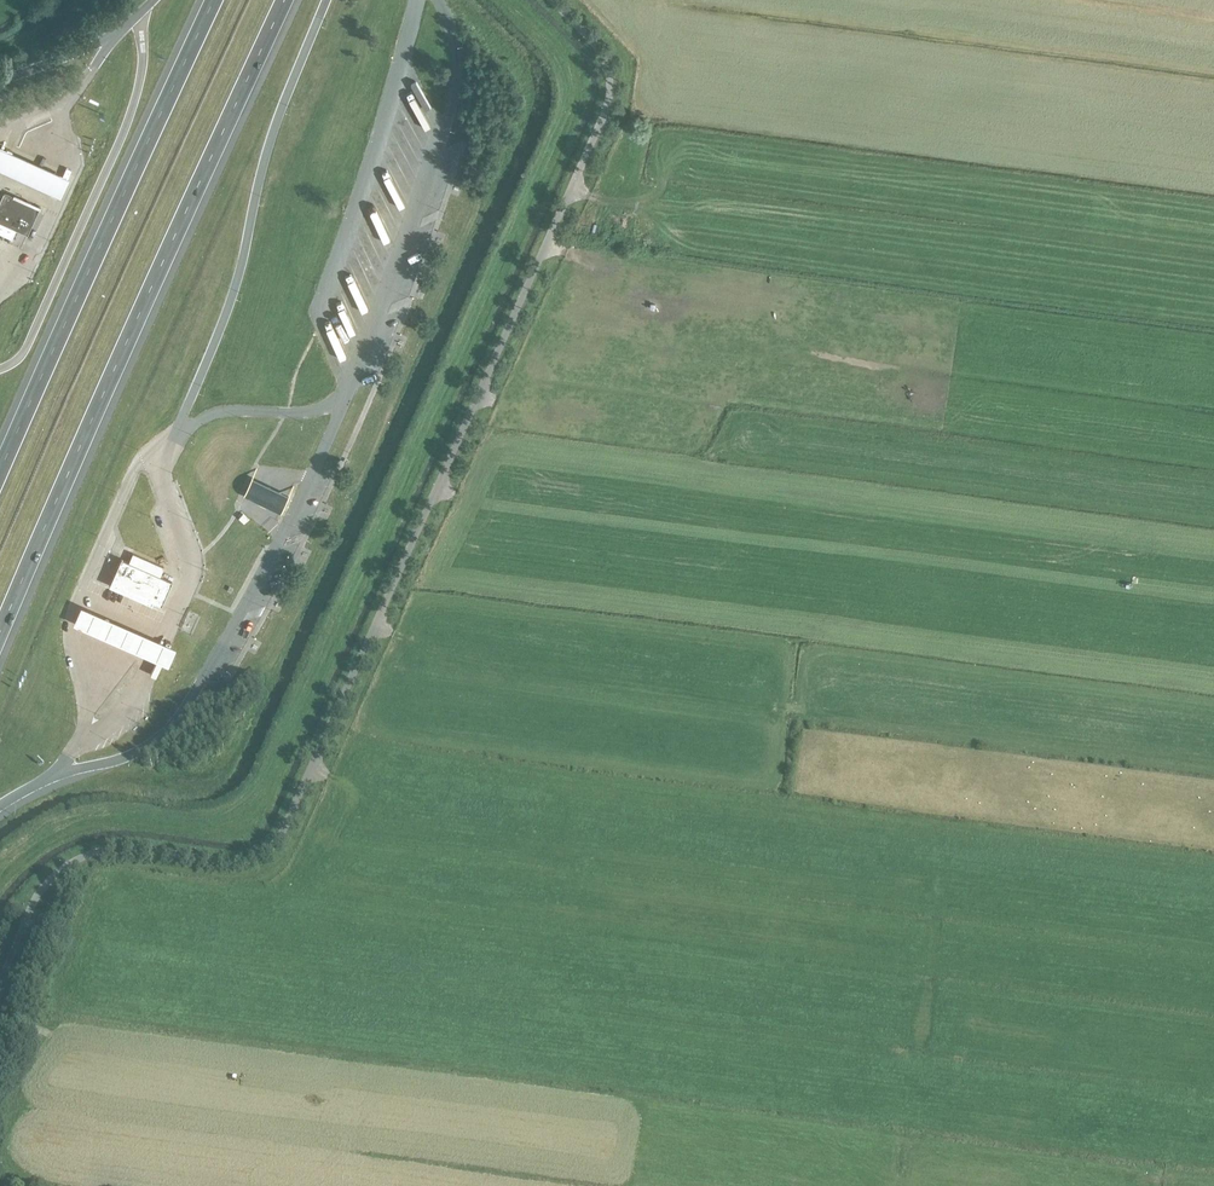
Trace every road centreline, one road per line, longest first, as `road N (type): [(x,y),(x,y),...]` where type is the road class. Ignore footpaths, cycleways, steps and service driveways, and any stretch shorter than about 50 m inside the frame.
road 1 (unclassified): [(27,924),(60,874),(96,855),(245,863),(281,838),(606,113),(605,60),(552,0)]
road 2 (motorway): [(0,633),(286,0)]
road 3 (motorway): [(216,0),(0,469)]

